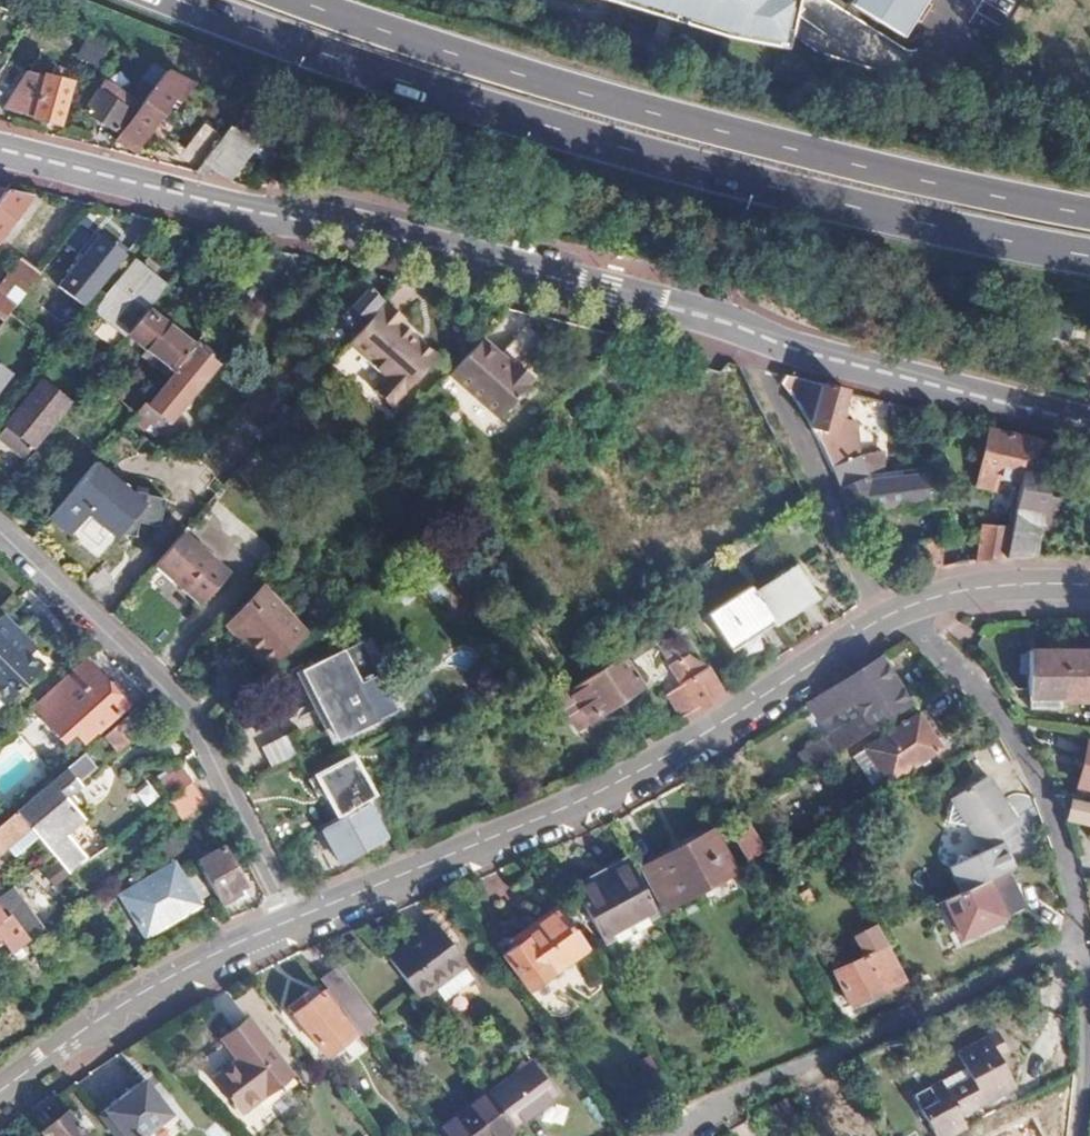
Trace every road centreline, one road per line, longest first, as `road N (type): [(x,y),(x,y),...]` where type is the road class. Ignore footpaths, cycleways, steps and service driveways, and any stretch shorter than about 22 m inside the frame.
road 1 (primary): [(155,0),(505,121),(756,188),(1089,258)]
road 2 (primary): [(1089,215),(517,83),(284,0)]
road 3 (secondary): [(744,332),(573,283),(0,150)]
road 4 (residential): [(296,921),(590,801),(734,720),(879,617)]
road 5 (residential): [(0,528),(179,695),(296,921)]
road 6 (residential): [(1077,935),(686,1135)]
road 7 (residential): [(879,617),(995,714),(1050,819),(1077,935)]
road 8 (secondary): [(1089,425),(744,332)]
road 9 (residential): [(0,1094),(111,1016),(296,921)]
road 10 (residential): [(879,617),(744,332)]
road 11 (residential): [(879,617),(964,591),(1089,584)]
road 12 (residential): [(1077,935),(1075,1135)]

